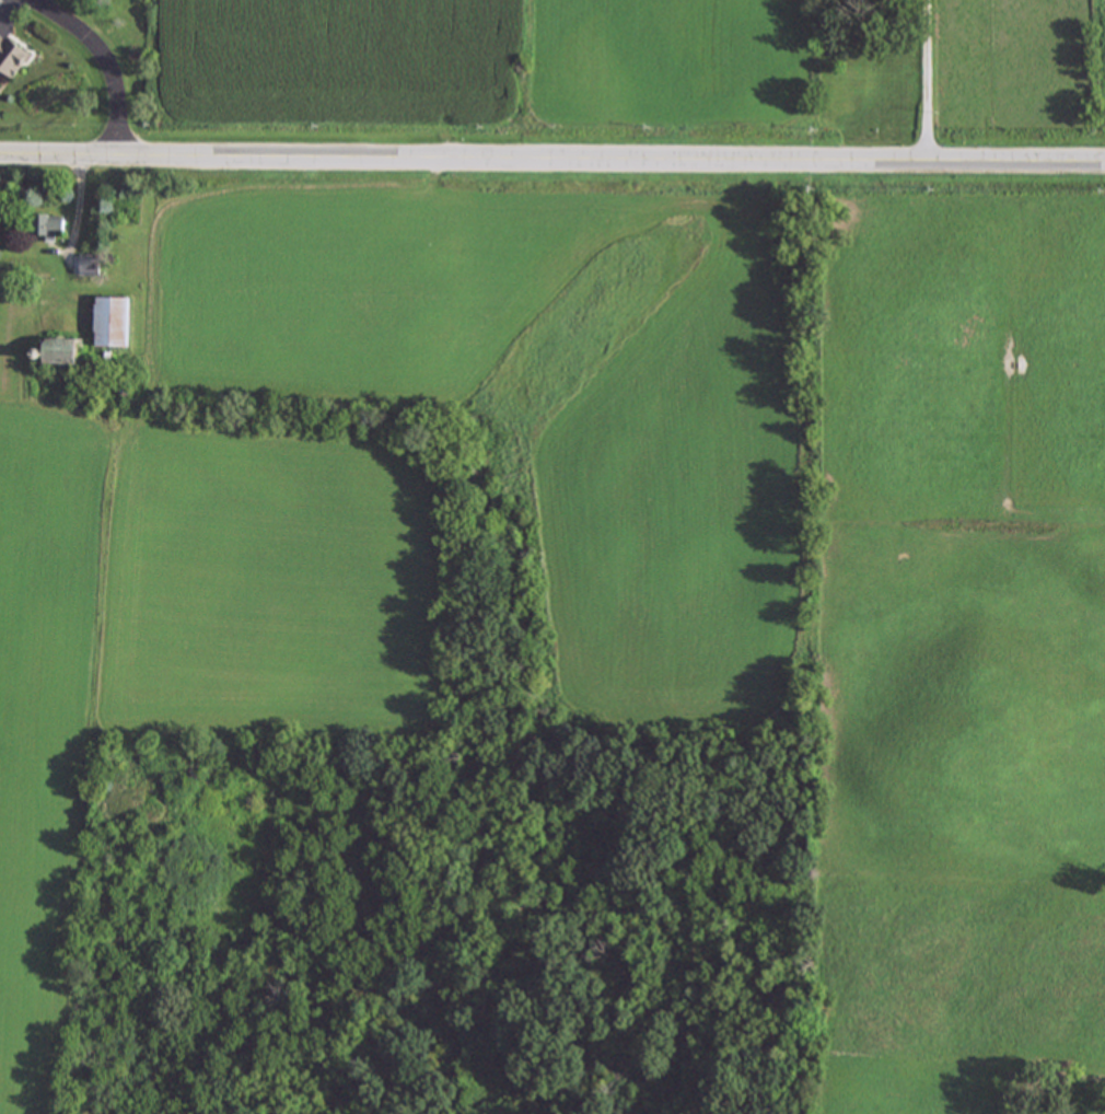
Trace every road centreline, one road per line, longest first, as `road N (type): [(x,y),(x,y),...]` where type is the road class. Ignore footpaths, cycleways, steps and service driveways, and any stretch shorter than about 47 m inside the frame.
road 1 (secondary): [(0,160),(1104,166)]
road 2 (residential): [(121,161),(129,125),(115,76),(21,0)]

